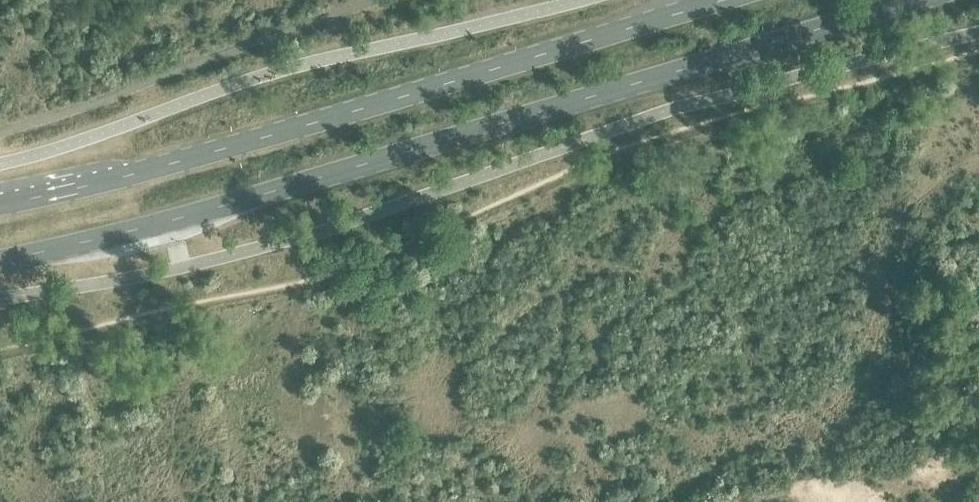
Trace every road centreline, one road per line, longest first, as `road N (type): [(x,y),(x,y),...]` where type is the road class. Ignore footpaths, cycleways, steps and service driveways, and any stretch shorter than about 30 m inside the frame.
road 1 (primary): [(0,261),(184,219),(926,0)]
road 2 (primary): [(721,0),(172,167),(0,206)]

